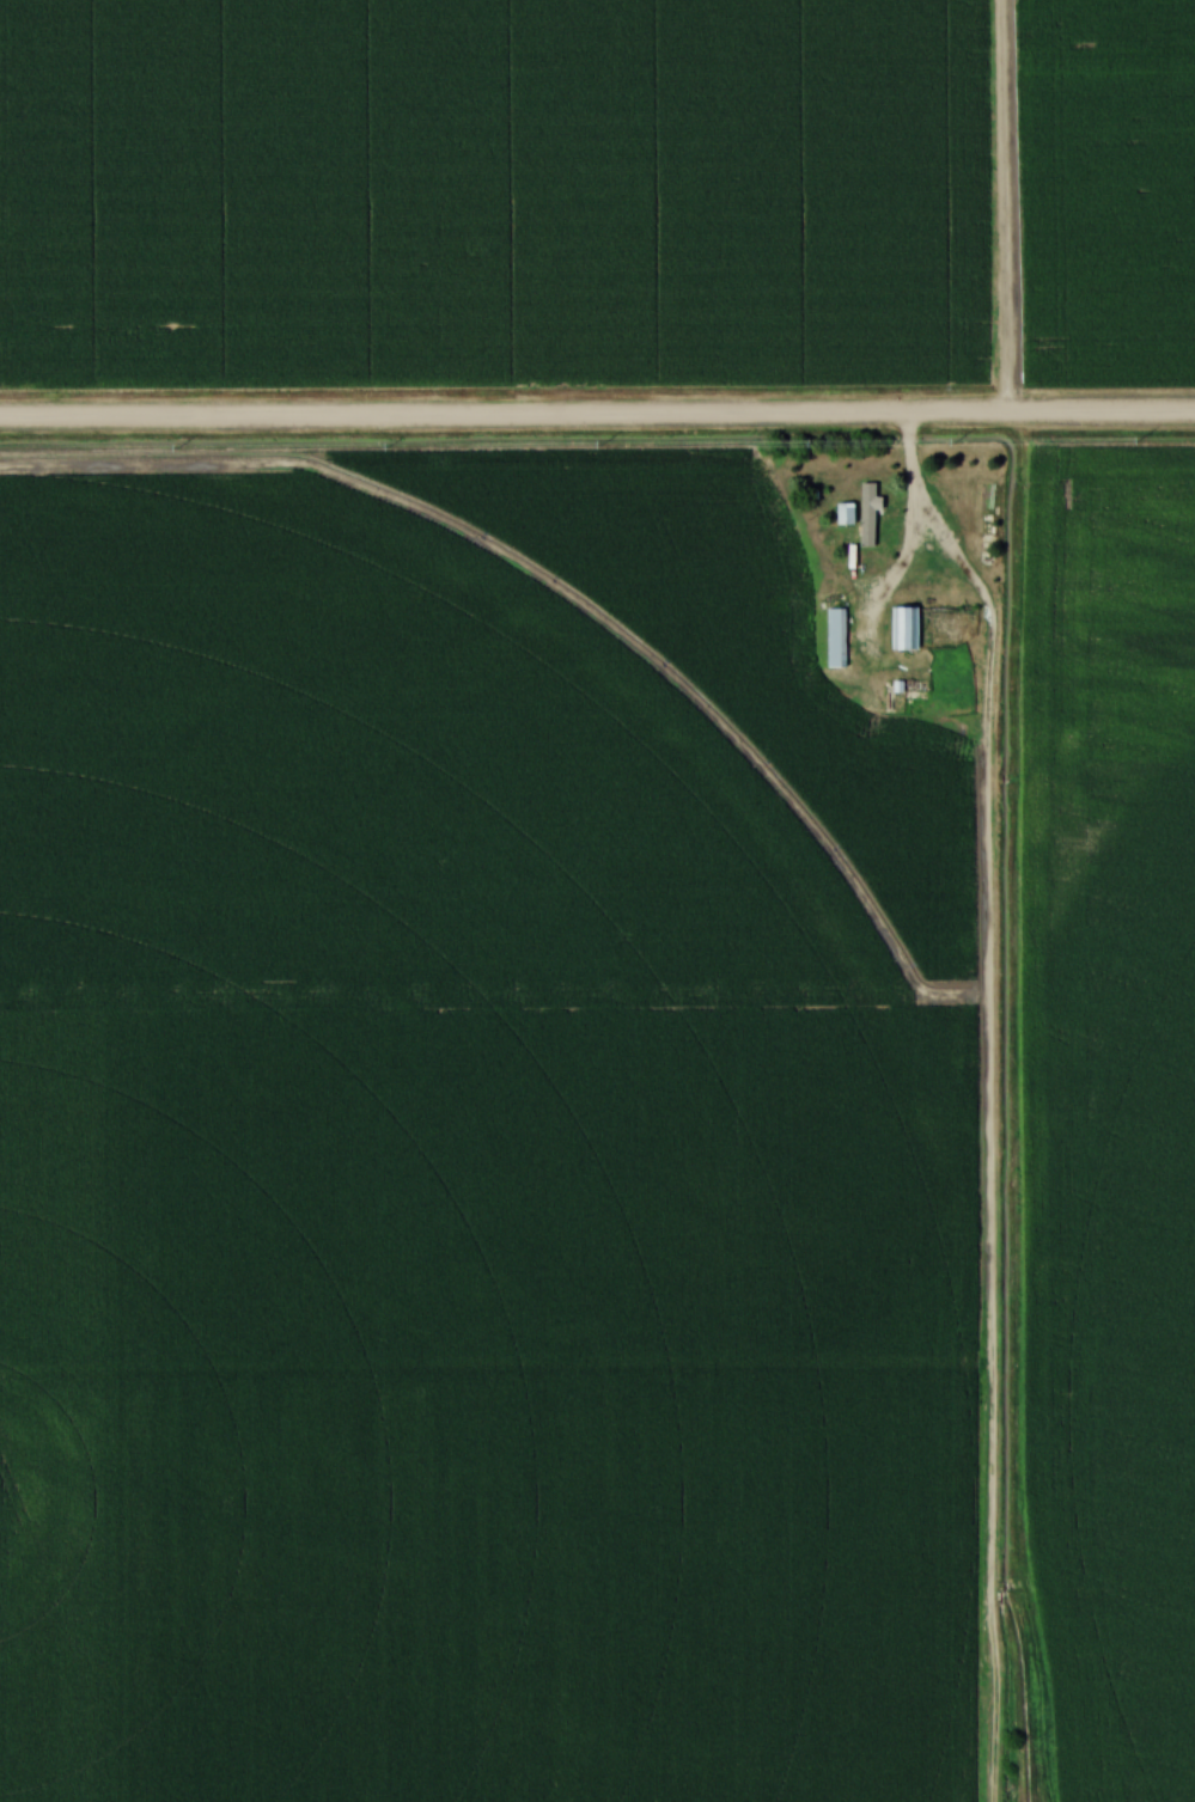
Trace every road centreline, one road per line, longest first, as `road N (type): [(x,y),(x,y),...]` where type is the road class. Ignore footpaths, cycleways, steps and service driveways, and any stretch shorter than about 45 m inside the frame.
road 1 (residential): [(0,420),(1194,413)]

